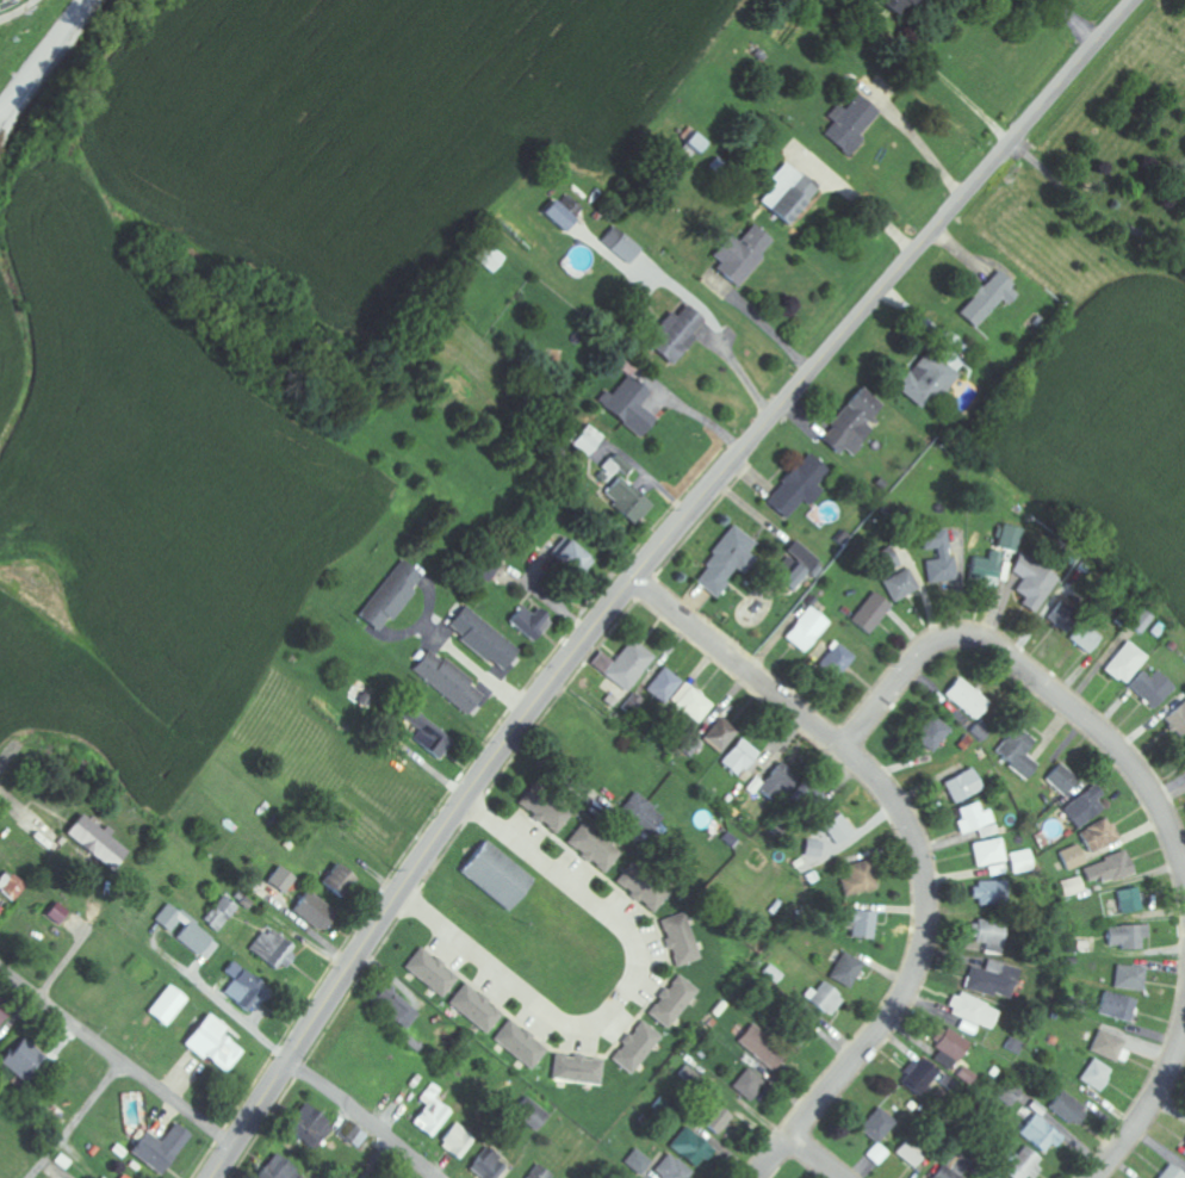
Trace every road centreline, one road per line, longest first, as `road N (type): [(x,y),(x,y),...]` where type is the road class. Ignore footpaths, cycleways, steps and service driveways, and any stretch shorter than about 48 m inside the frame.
road 1 (secondary): [(213,1177),(355,959),(550,686),(798,385)]
road 2 (residential): [(760,1177),(896,1009),(924,931),(922,874),(895,805),(858,760),(639,572)]
road 3 (residential): [(1184,882),(1156,812),(1121,761),(1007,656),(978,643),(945,644),(917,663),(845,748)]
road 4 (residential): [(0,970),(232,1148)]
road 5 (secondary): [(798,385),(981,174)]
road 6 (secondary): [(981,174),(1132,0)]
road 7 (residential): [(1011,137),(1123,223),(1184,242)]
road 8 (residential): [(1092,1177),(1159,1083),(1184,1005)]
road 9 (residential): [(432,1177),(287,1062)]
road 10 (residential): [(123,1064),(32,1177)]

